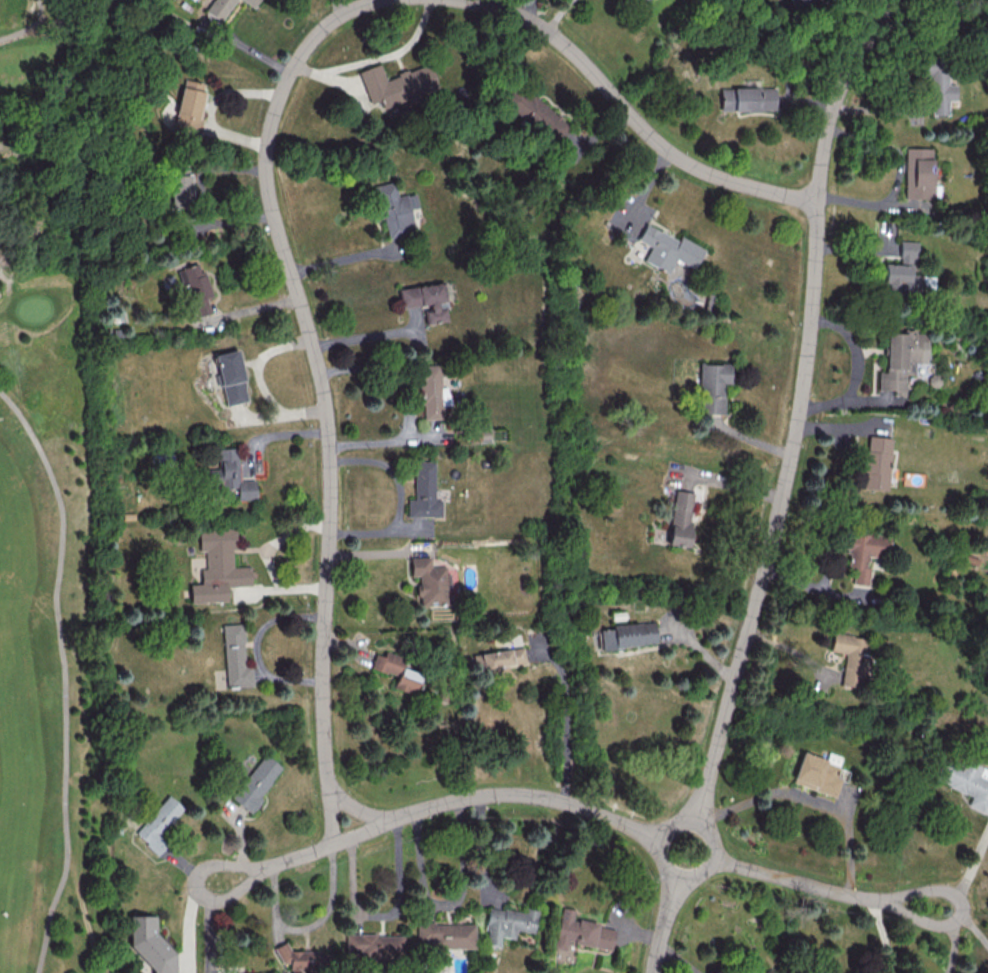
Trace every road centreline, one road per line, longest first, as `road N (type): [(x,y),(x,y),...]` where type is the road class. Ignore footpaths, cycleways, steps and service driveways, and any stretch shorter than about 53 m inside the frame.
road 1 (residential): [(654,972),(785,475),(805,368),(831,110),(894,0)]
road 2 (residential): [(334,846),(321,682),(328,446),(316,363),(270,208),(266,151),(283,88),(306,47),(346,11),(385,0)]
road 3 (residential): [(938,910),(730,866),(539,797),(458,801),(334,846)]
road 4 (residential): [(460,0),(512,14),(554,38),(679,161),(714,179),(816,206)]
road 5 (residential): [(334,846),(217,884)]

